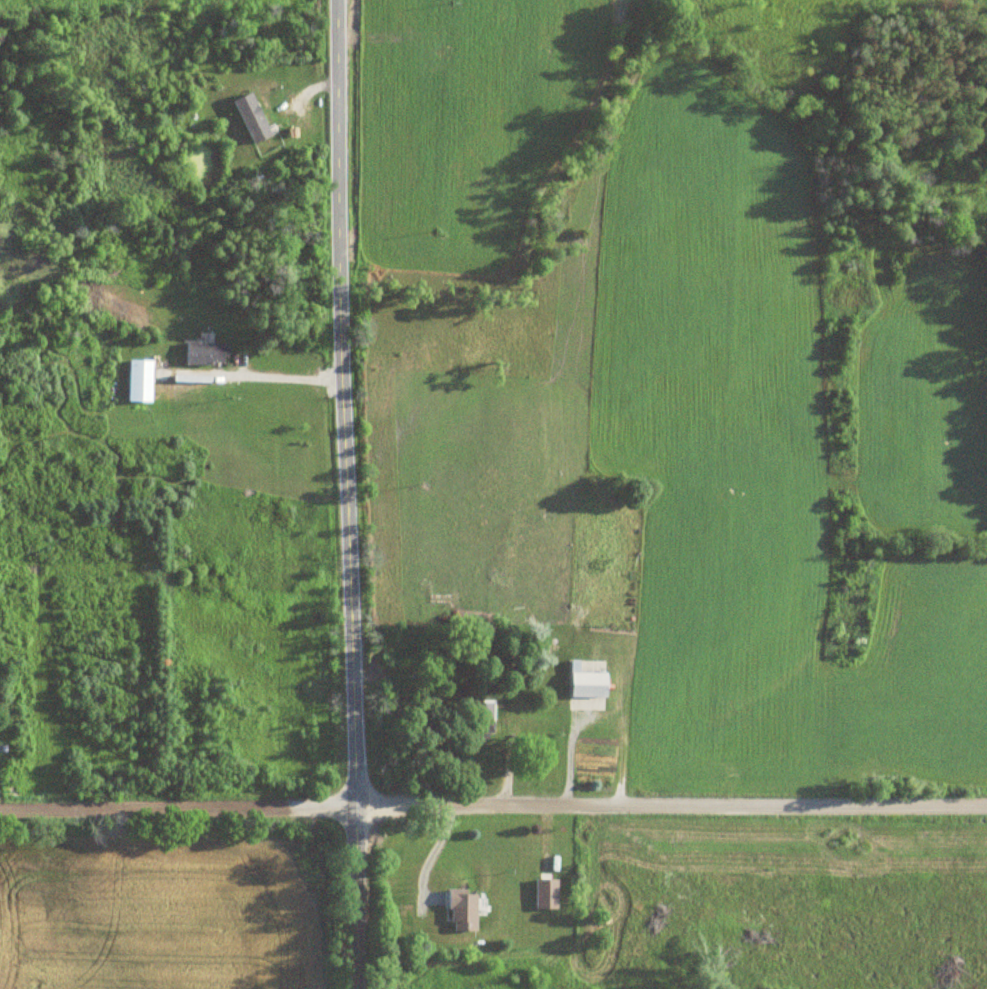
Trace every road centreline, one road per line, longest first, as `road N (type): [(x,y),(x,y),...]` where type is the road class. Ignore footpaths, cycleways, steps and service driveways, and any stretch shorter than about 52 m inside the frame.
road 1 (tertiary): [(357,988),(339,0)]
road 2 (residential): [(986,806),(0,809)]

